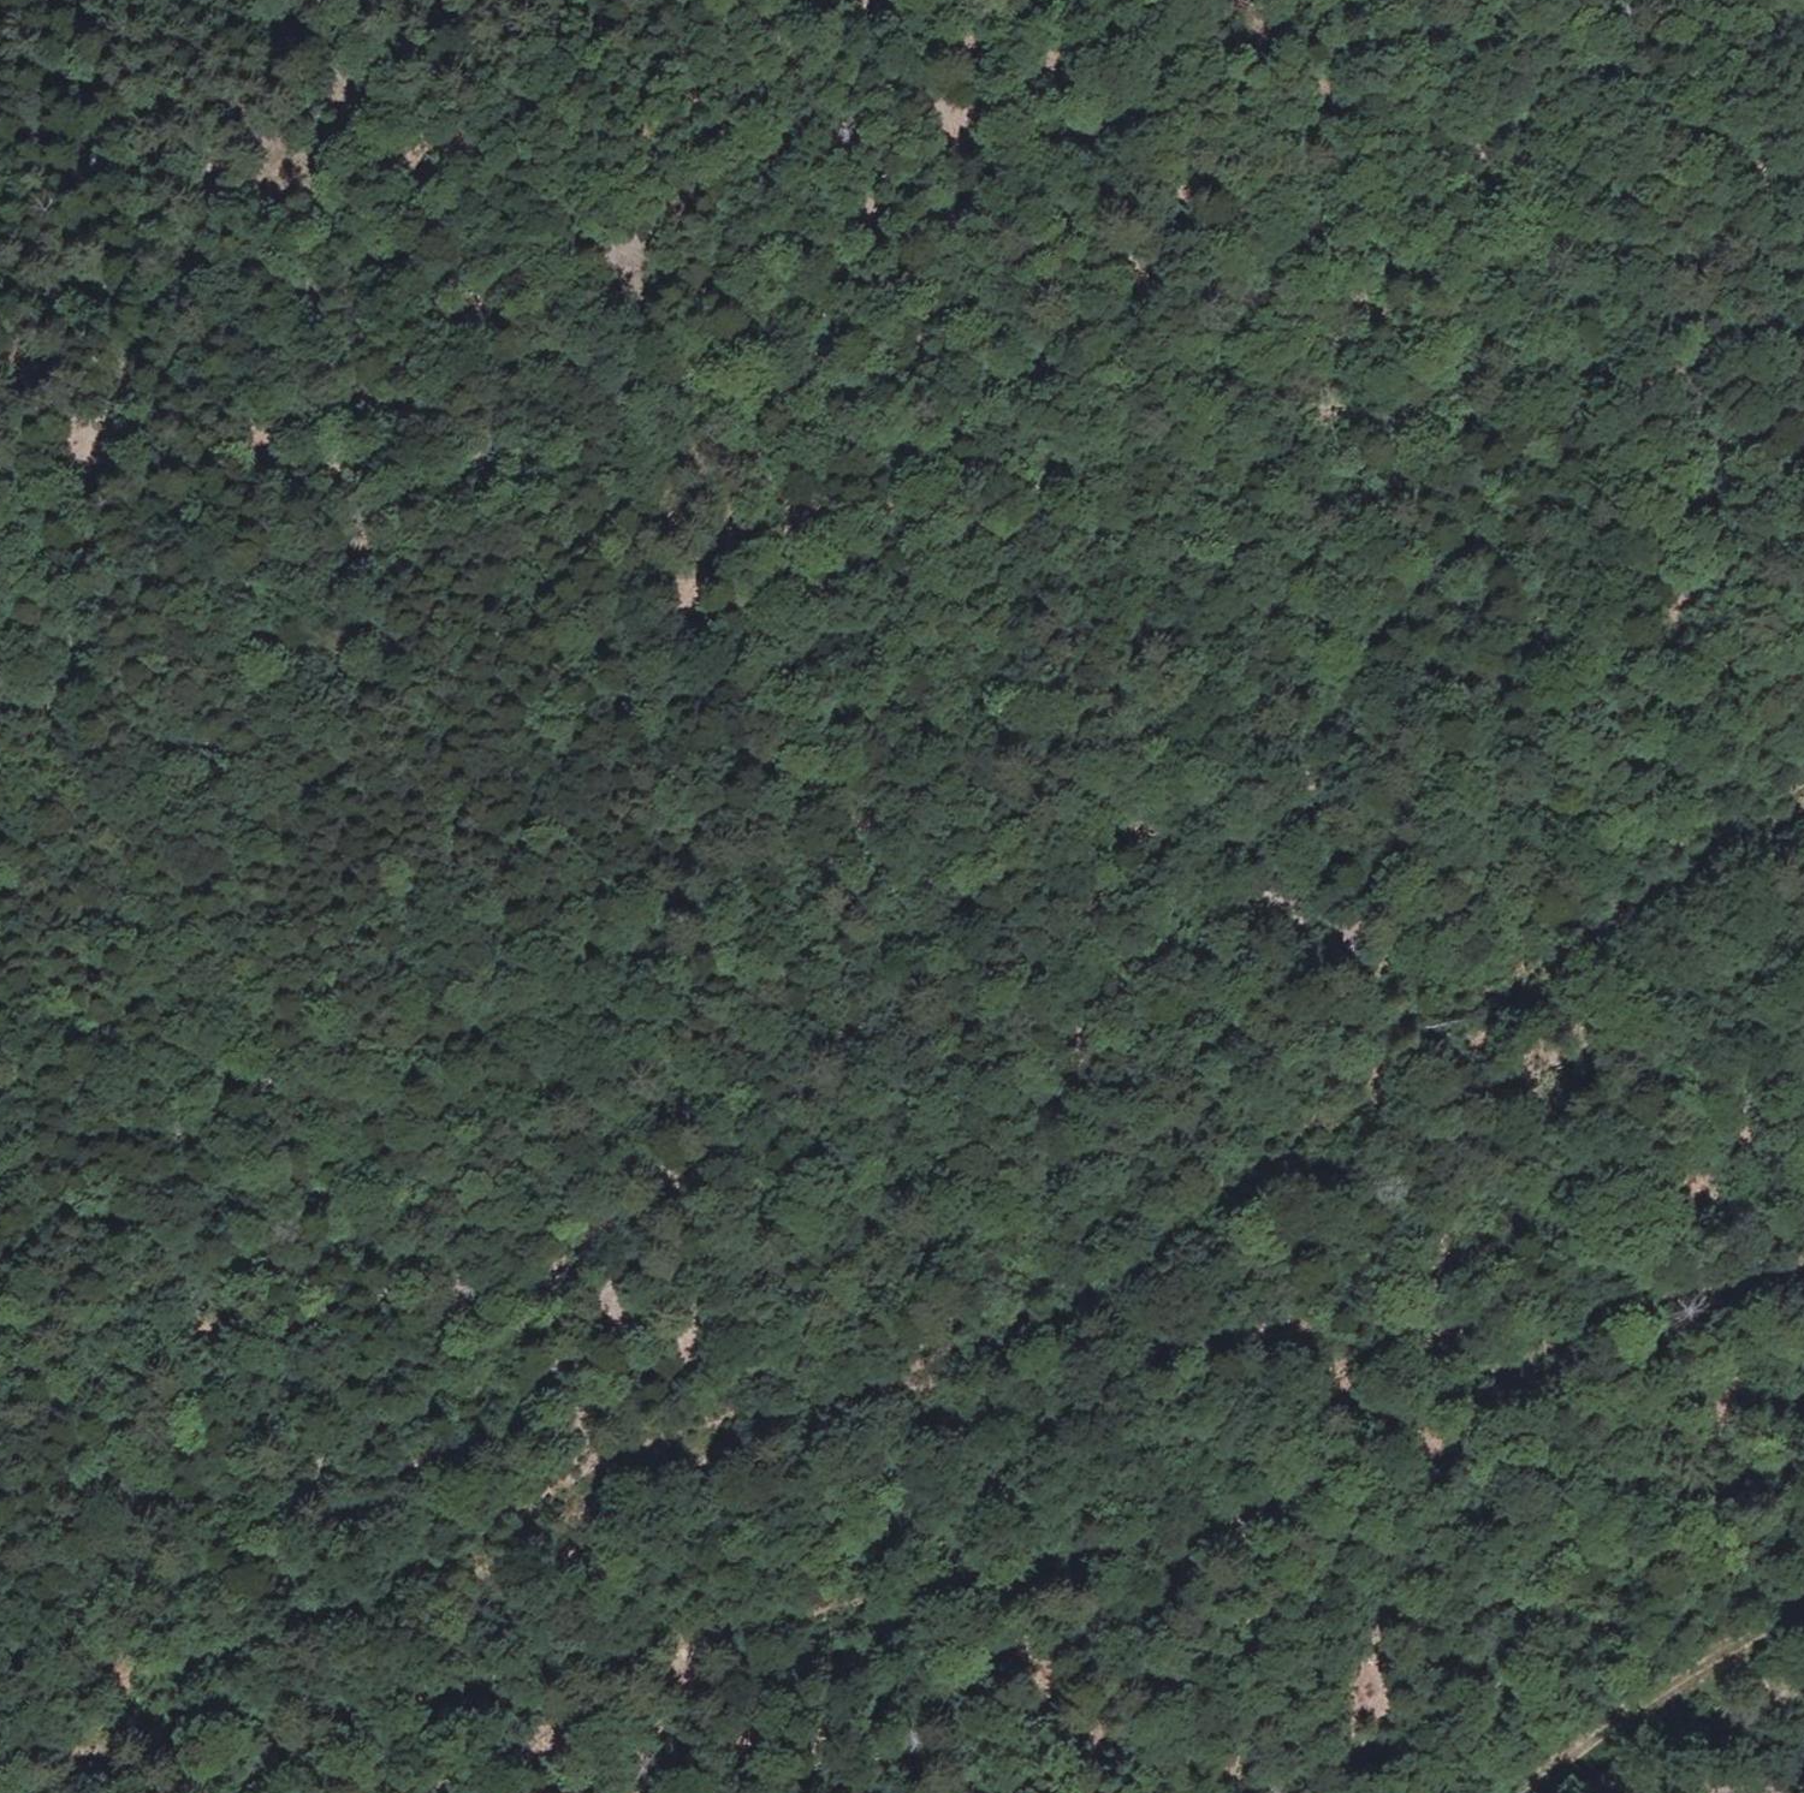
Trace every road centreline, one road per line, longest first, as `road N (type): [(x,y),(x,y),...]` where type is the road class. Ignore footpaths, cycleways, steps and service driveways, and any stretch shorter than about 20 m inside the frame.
road 1 (track): [(0,1758),(108,1721),(189,1662),(470,1555),(696,1435),(1012,1328),(1526,957),(1803,771)]
road 2 (track): [(1529,1792),(1803,1603)]

